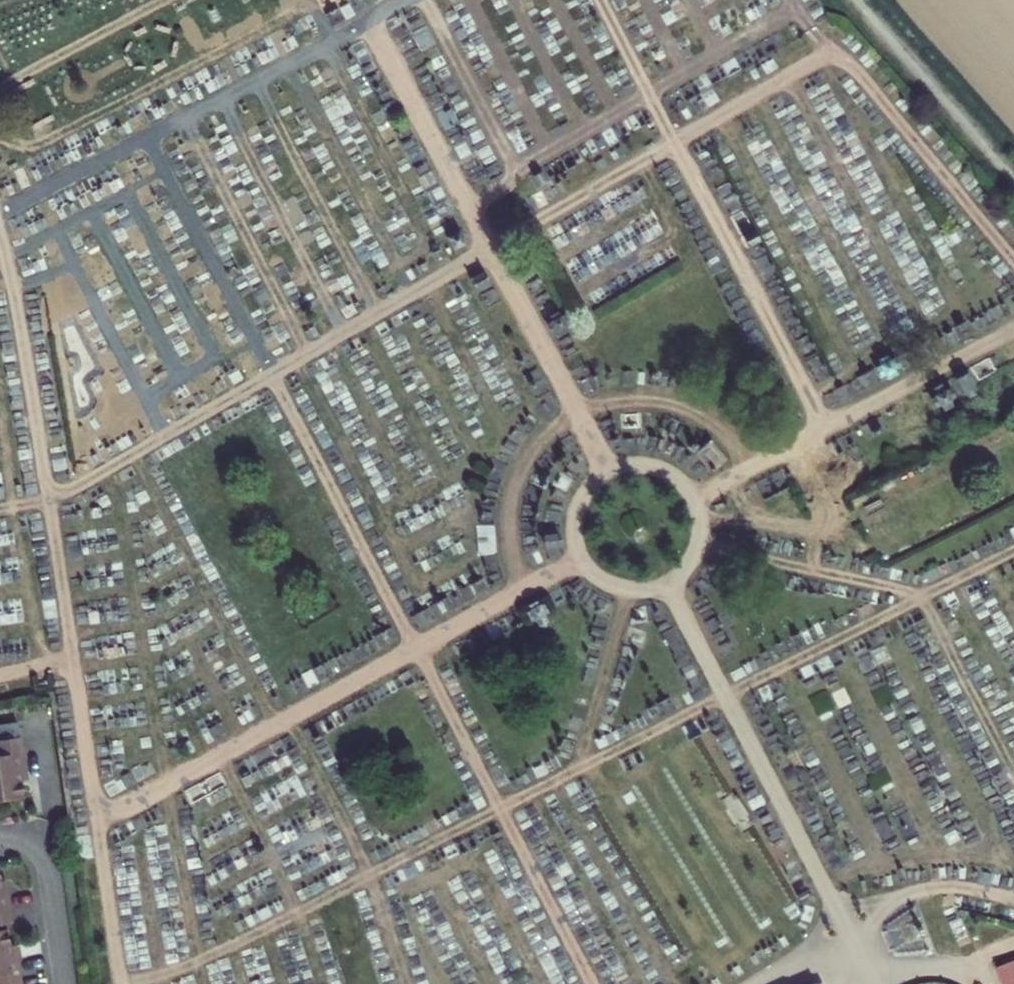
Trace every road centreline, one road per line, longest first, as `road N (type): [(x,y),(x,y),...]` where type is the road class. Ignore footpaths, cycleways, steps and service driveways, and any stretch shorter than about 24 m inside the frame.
road 1 (track): [(849,0),(1013,185)]
road 2 (residential): [(0,839),(27,839),(45,851),(67,983)]

